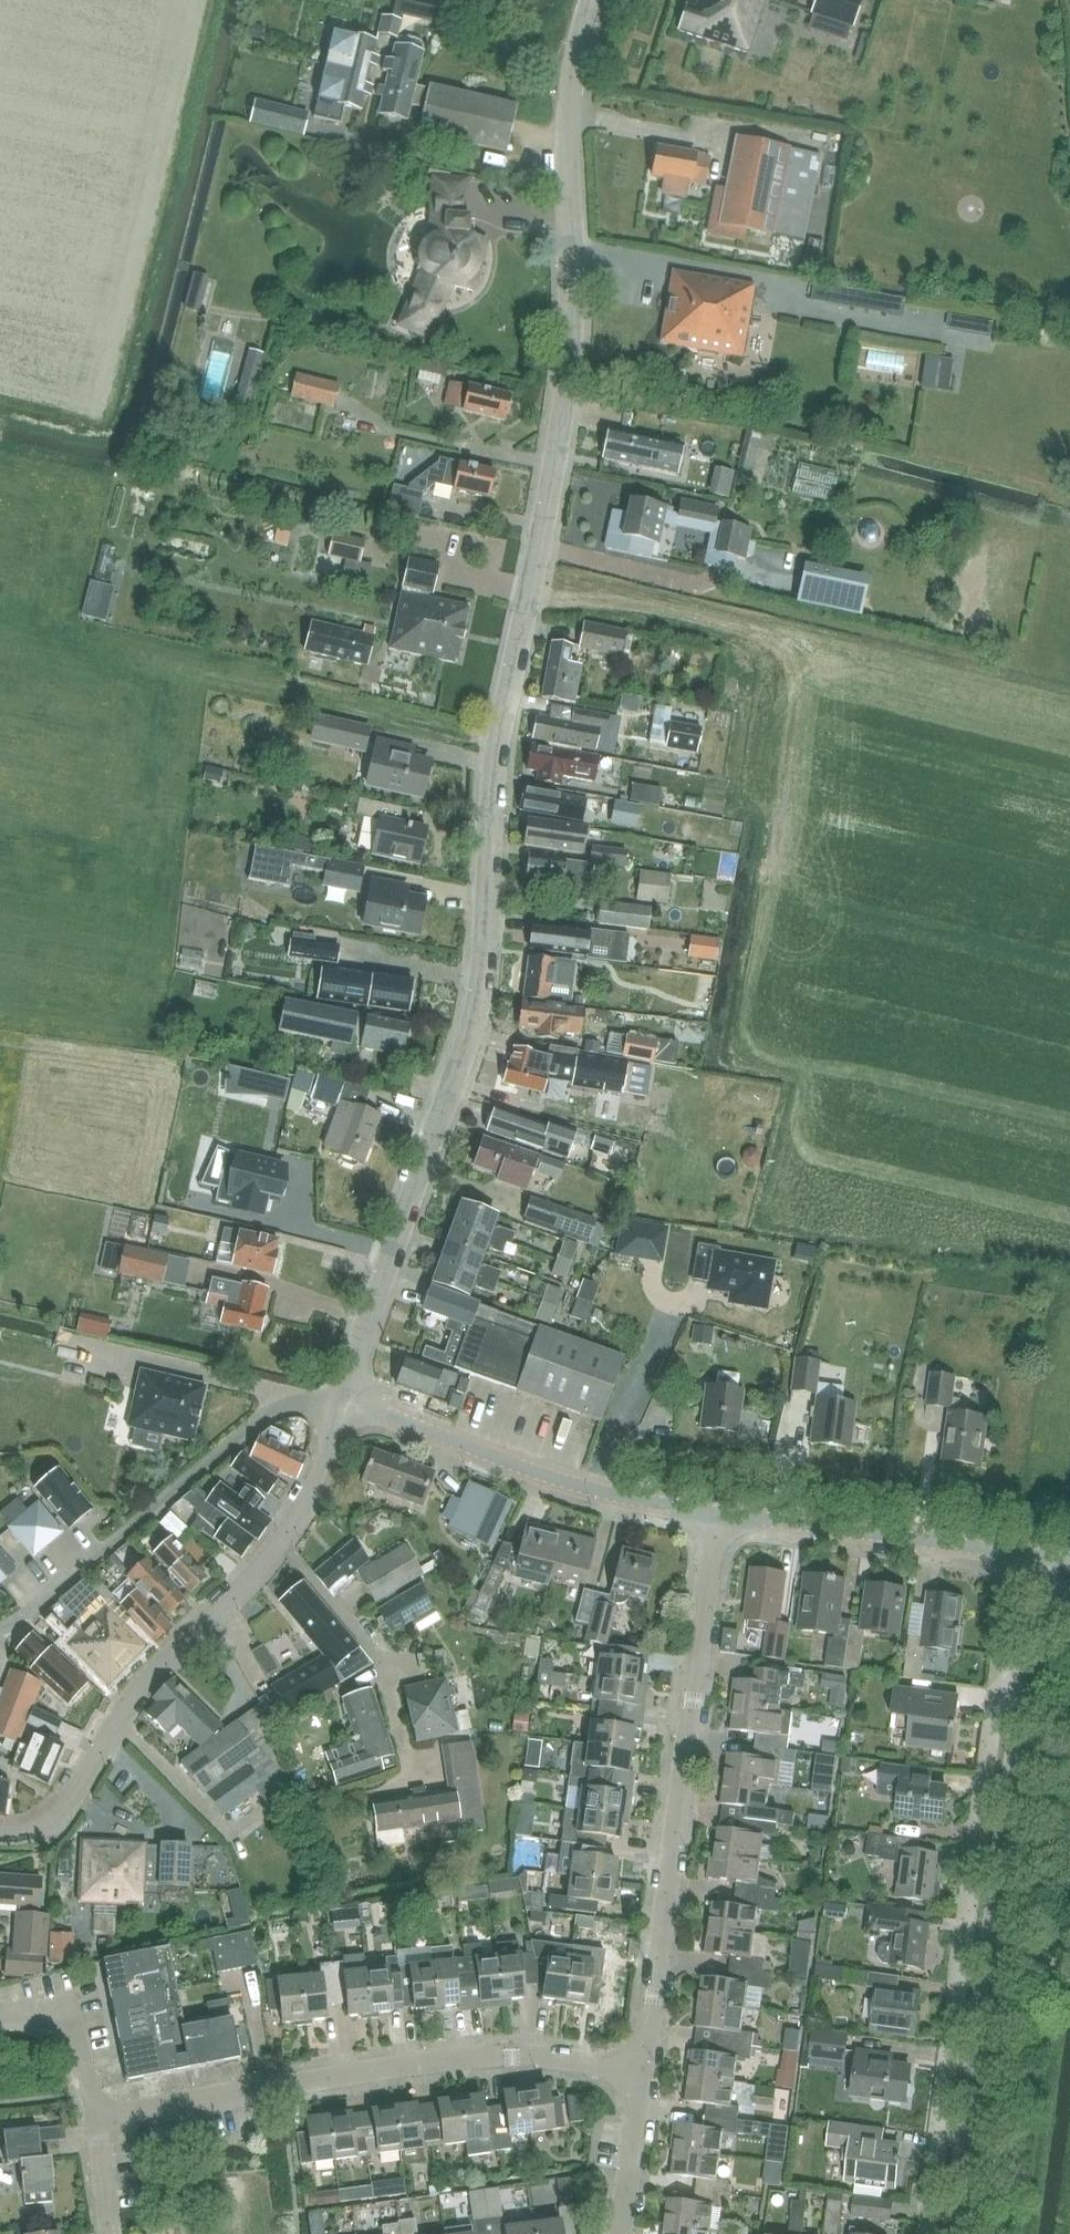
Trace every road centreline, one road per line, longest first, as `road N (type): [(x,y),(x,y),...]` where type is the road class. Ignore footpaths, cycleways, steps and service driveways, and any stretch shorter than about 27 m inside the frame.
road 1 (unclassified): [(346,1402),(478,1012),(497,764),(566,372),(574,91),(591,0)]
road 2 (residential): [(953,2233),(1041,1563)]
road 3 (residential): [(0,1831),(35,1825),(56,1811),(137,1690),(260,1570),(298,1517),(346,1402)]
road 4 (residential): [(639,2073),(718,1519)]
road 5 (residential): [(95,2116),(441,2059),(534,2057),(639,2073)]
road 6 (residential): [(0,1623),(50,1571),(113,1537),(262,1414),(346,1402)]
road 7 (residential): [(718,1519),(584,1488),(346,1402)]
road 8 (residential): [(1041,1563),(718,1519)]
road 9 (residential): [(0,2018),(71,2002),(95,2116)]
road 10 (residential): [(622,2233),(639,2073)]

